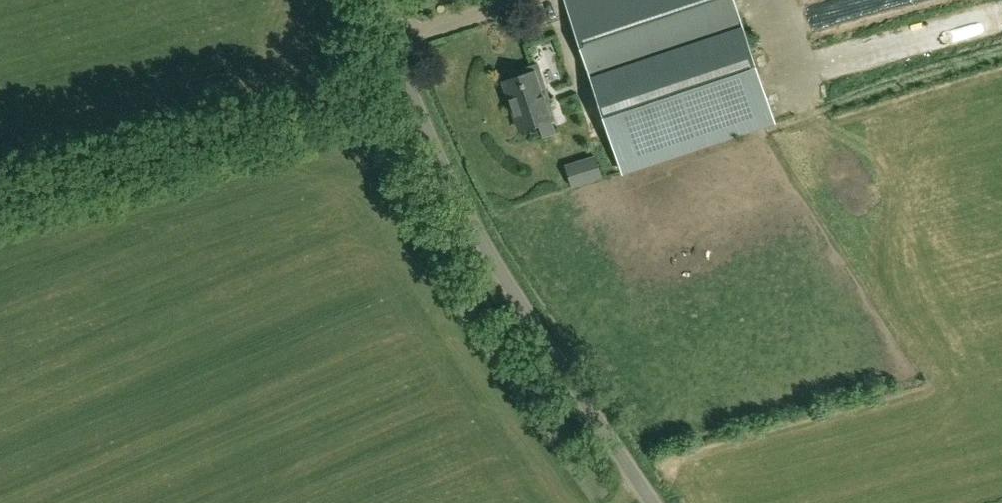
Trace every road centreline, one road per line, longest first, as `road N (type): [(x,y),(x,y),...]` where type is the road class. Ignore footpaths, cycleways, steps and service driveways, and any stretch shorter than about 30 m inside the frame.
road 1 (unclassified): [(650,502),(477,228),(413,83),(391,0)]

